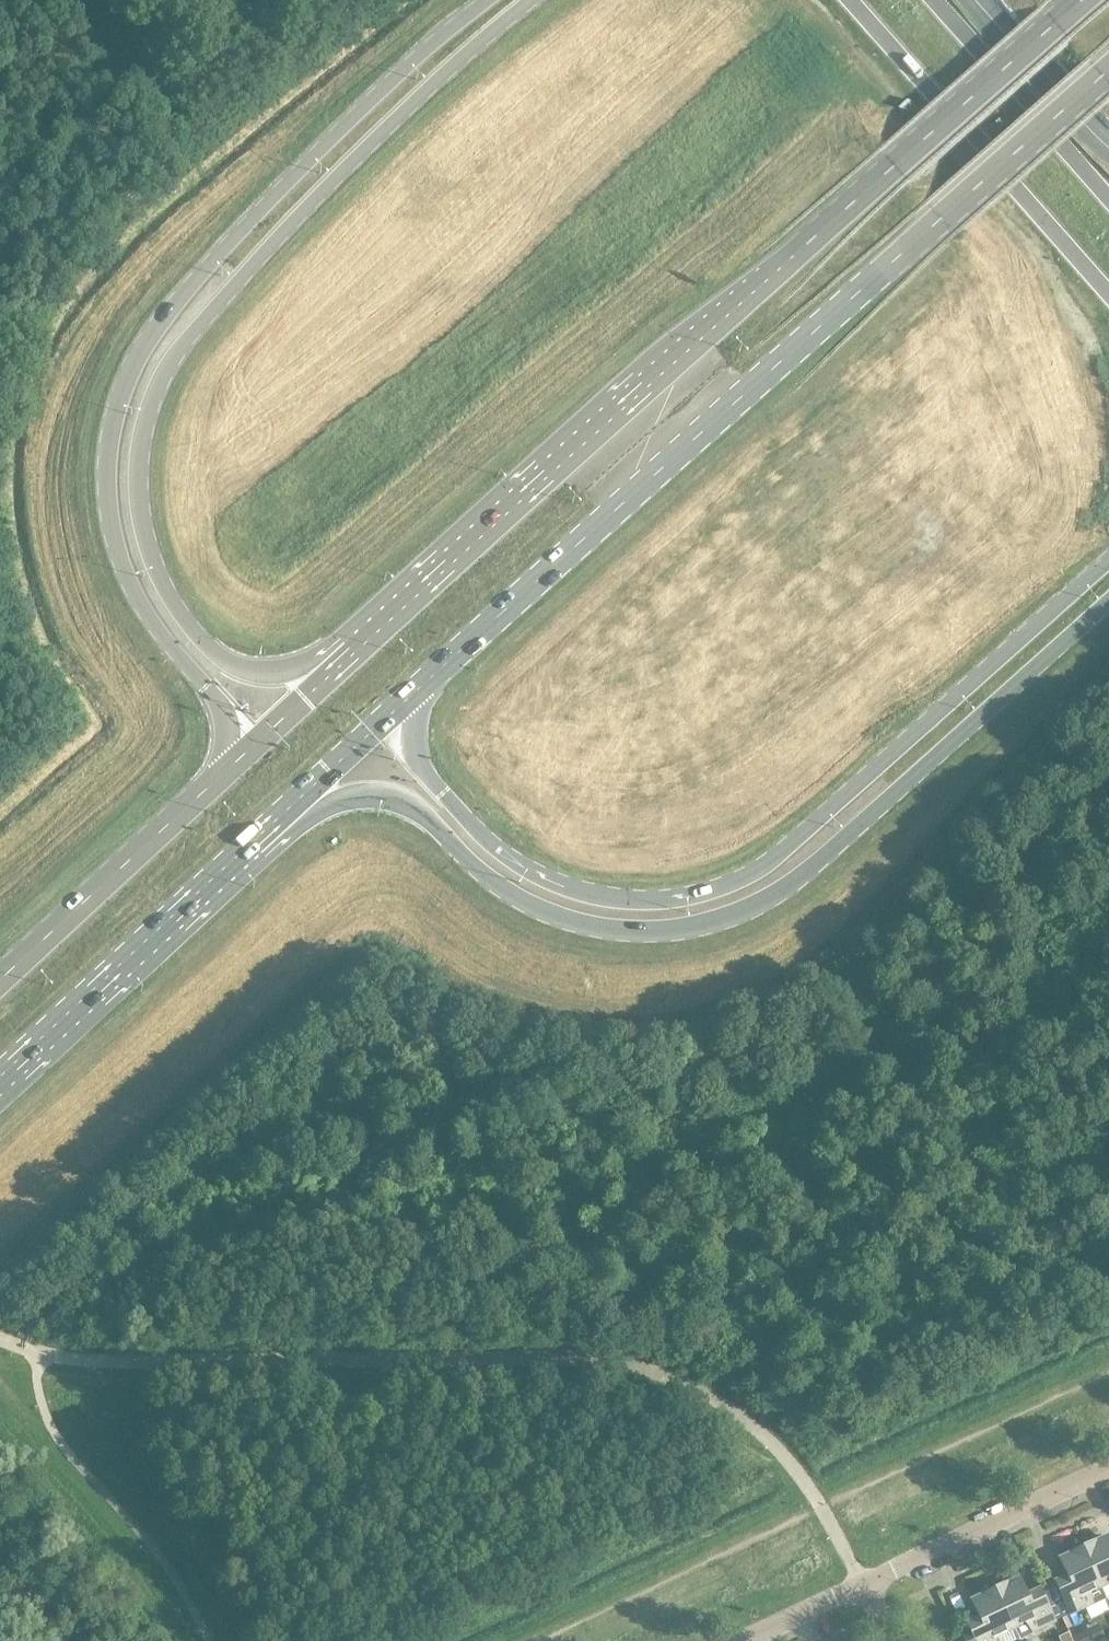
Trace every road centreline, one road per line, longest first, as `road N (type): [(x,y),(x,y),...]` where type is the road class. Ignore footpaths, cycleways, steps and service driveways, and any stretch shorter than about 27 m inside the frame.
road 1 (trunk): [(1080,0),(328,674)]
road 2 (trunk): [(293,804),(391,798),(423,815),(506,891),(543,911),(645,932),(691,926),(751,907),(829,855),(1108,600)]
road 3 (trunk): [(488,0),(364,109),(220,254),(152,336),(120,402),(107,489),(121,570),(144,618),(219,704),(224,770)]
road 4 (trunk): [(328,674),(241,668),(204,646),(178,617),(156,577),(138,507),(149,406),(172,357),(234,285),(384,130),(533,0)]
road 5 (trunk): [(1108,559),(780,855),(752,876),(701,894),(619,899),(563,886),(513,860),(425,773),(412,731),(420,684)]
road 6 (trunk): [(420,684),(1108,65)]
road 7 (trunk): [(0,1075),(293,804)]
road 8 (secondary): [(849,0),(1108,297)]
road 9 (trunk): [(224,770),(0,978)]
road 10 (residential): [(864,1587),(1108,1469)]
road 11 (secondary): [(1108,200),(935,0)]
road 12 (trunk): [(293,804),(420,684)]
road 13 (trunk): [(328,674),(224,770)]
road 14 (residential): [(749,1640),(864,1587)]

